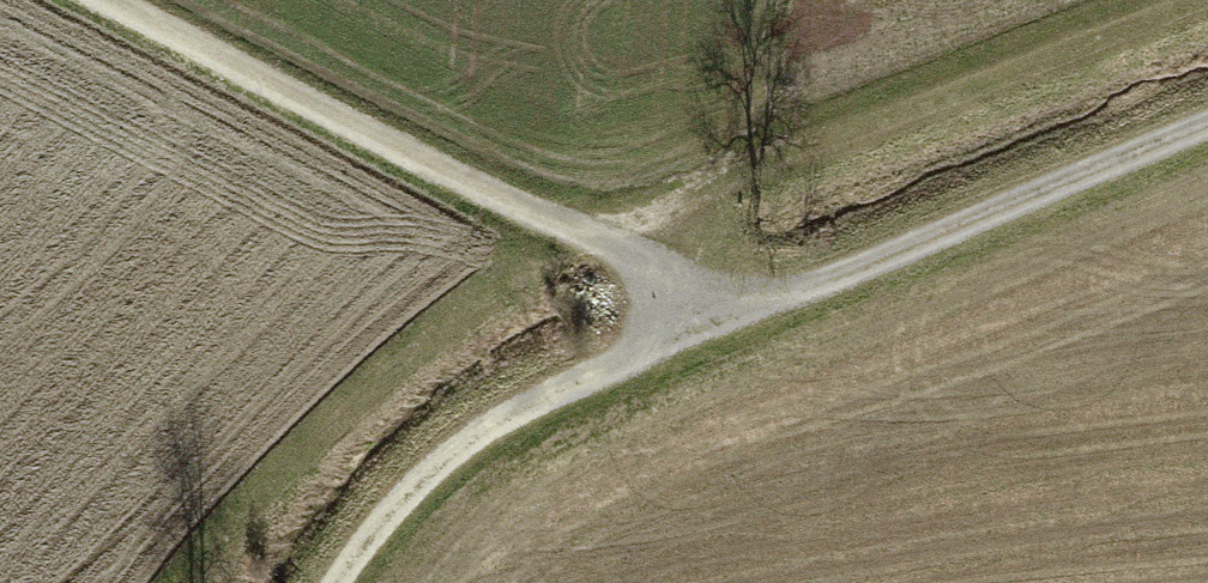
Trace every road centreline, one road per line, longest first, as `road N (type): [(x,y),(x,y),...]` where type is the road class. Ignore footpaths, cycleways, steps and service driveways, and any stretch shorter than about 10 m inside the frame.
road 1 (track): [(103,0),(666,288),(766,308),(846,287),(1207,145)]
road 2 (track): [(588,246),(1207,7)]
road 3 (track): [(352,582),(435,480),(653,349),(666,288)]

